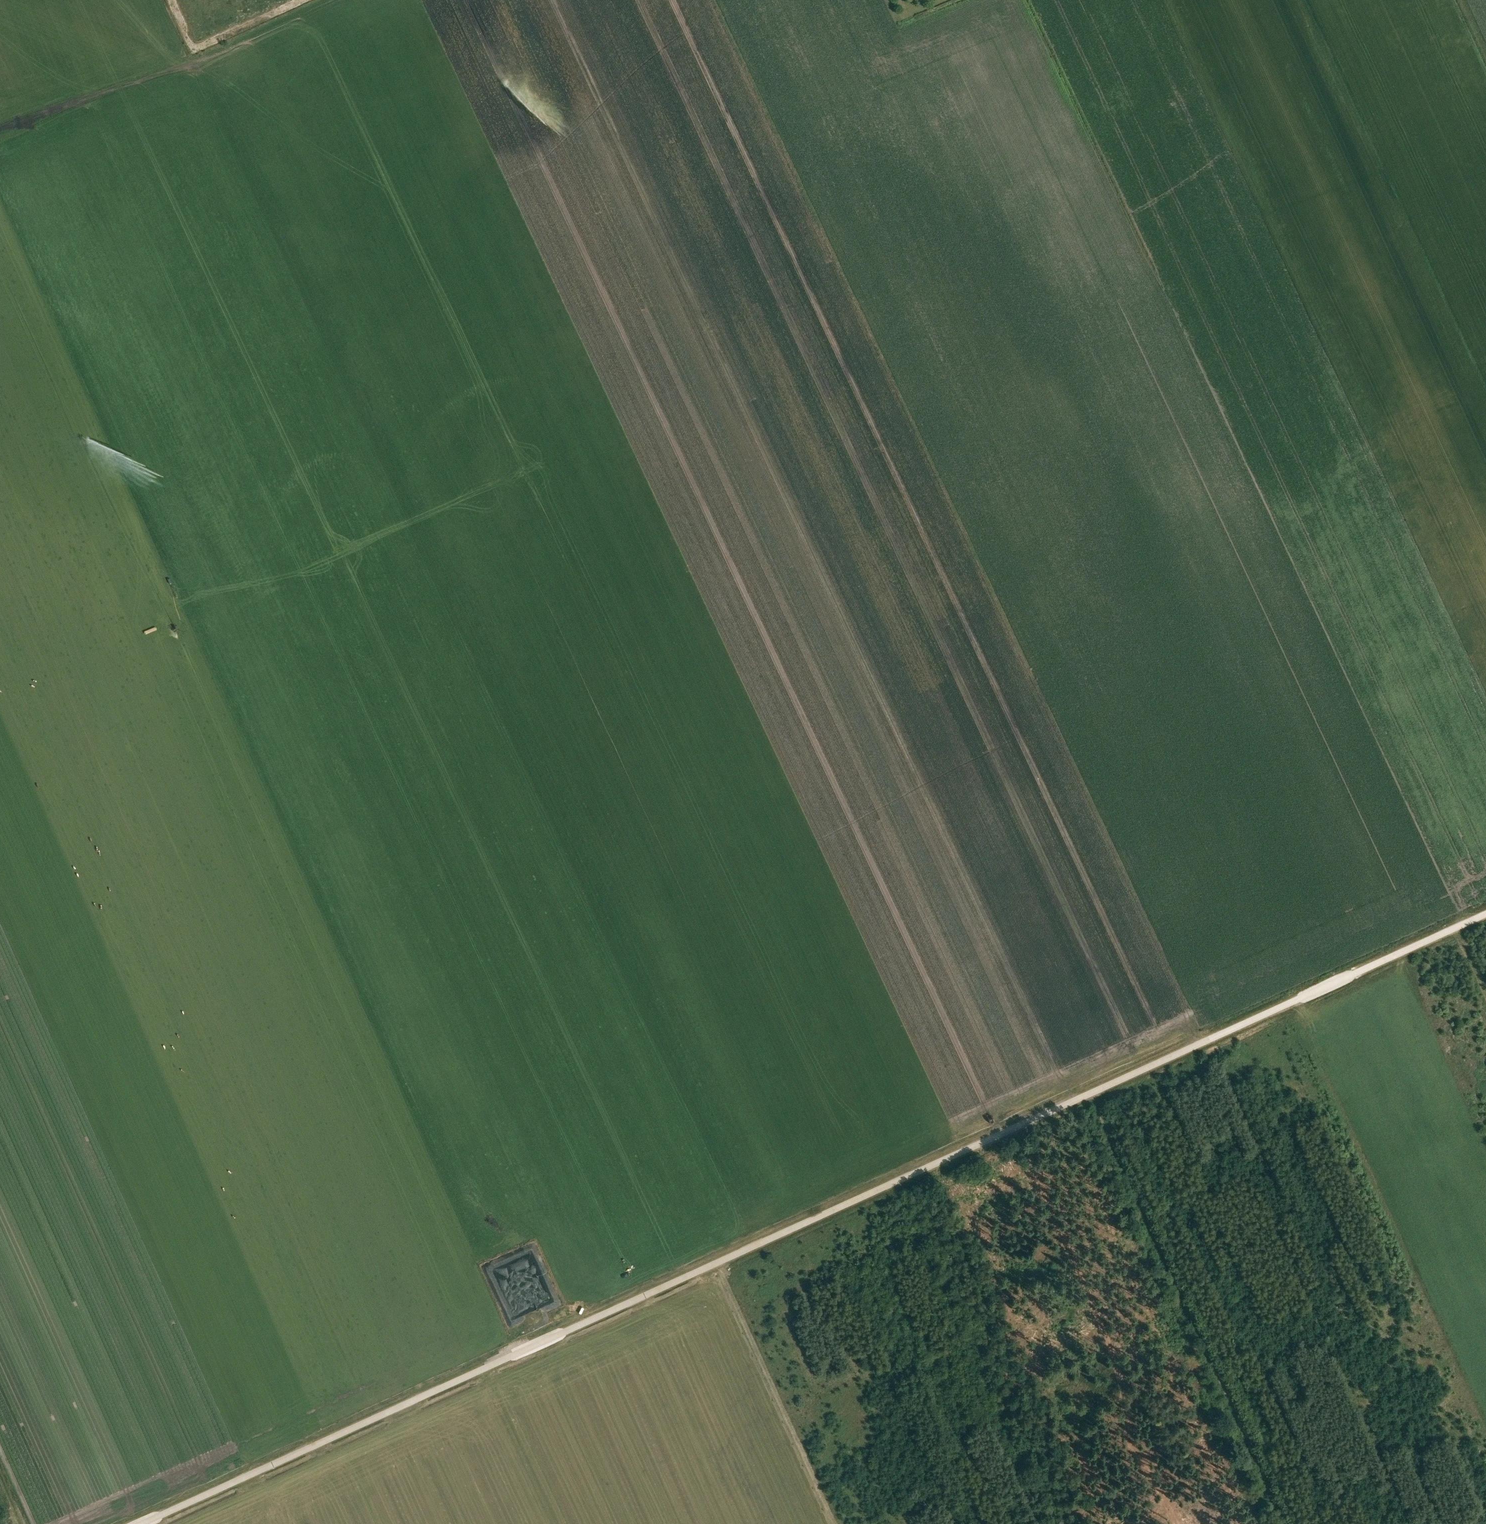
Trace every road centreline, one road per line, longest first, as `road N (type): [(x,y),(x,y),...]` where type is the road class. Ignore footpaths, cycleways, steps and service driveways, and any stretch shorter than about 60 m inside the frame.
road 1 (unclassified): [(140,1523),(1485,912)]
road 2 (track): [(1092,1092),(1285,1523)]

